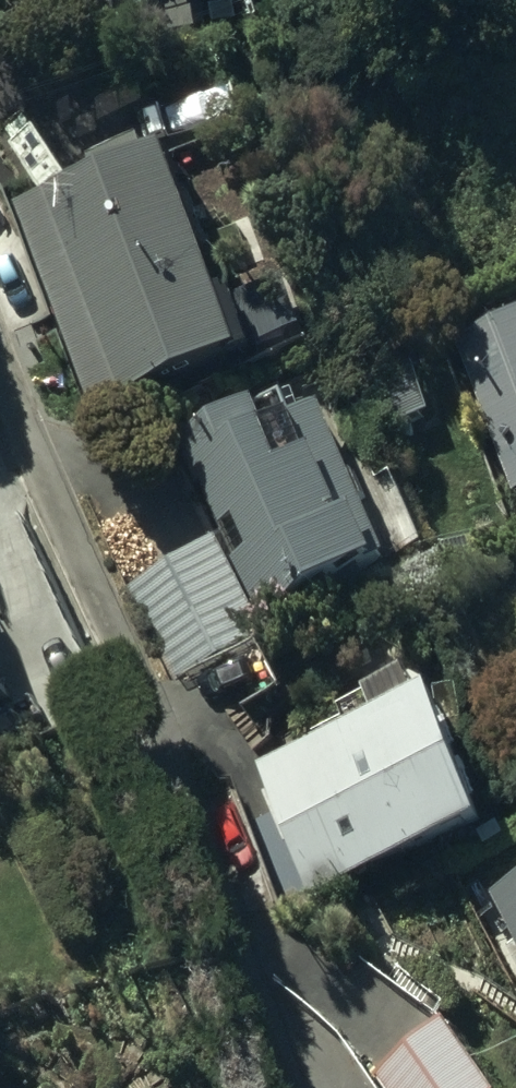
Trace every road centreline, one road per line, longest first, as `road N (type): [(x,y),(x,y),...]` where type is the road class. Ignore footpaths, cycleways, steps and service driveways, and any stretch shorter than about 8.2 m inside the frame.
road 1 (residential): [(0,347),(281,1087)]

